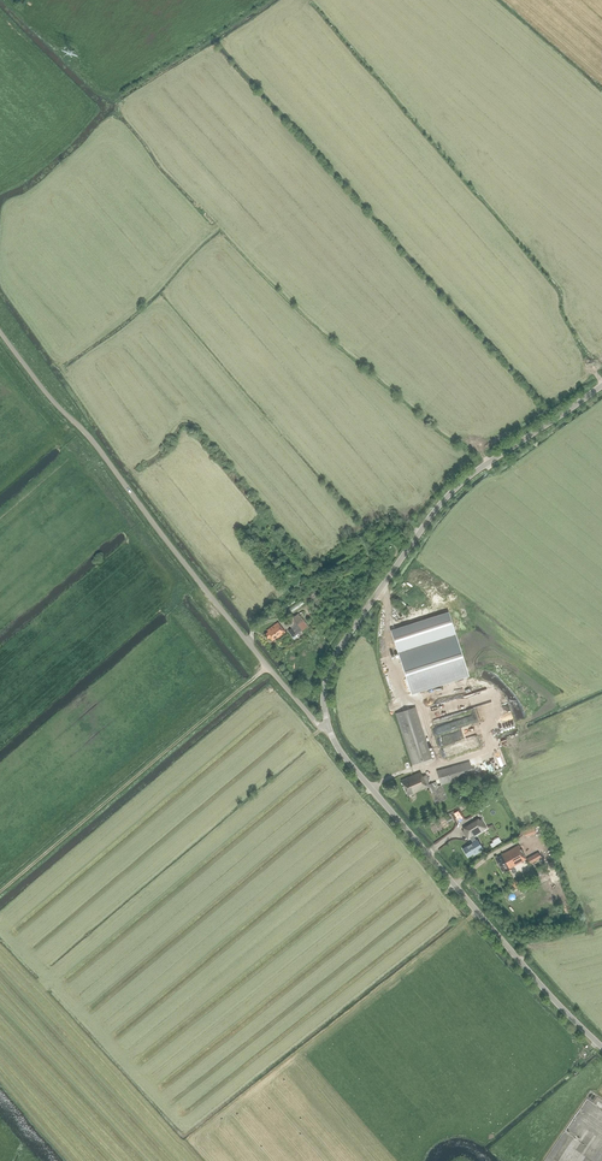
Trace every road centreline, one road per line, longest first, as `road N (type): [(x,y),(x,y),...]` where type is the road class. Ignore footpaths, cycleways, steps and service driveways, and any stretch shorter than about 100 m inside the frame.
road 1 (unclassified): [(329,730),(0,335)]
road 2 (tertiary): [(329,730),(324,687),(338,647),(429,519),(460,484),(601,385)]
road 3 (tertiary): [(601,1048),(550,997),(329,730)]
road 4 (track): [(268,666),(0,891)]

